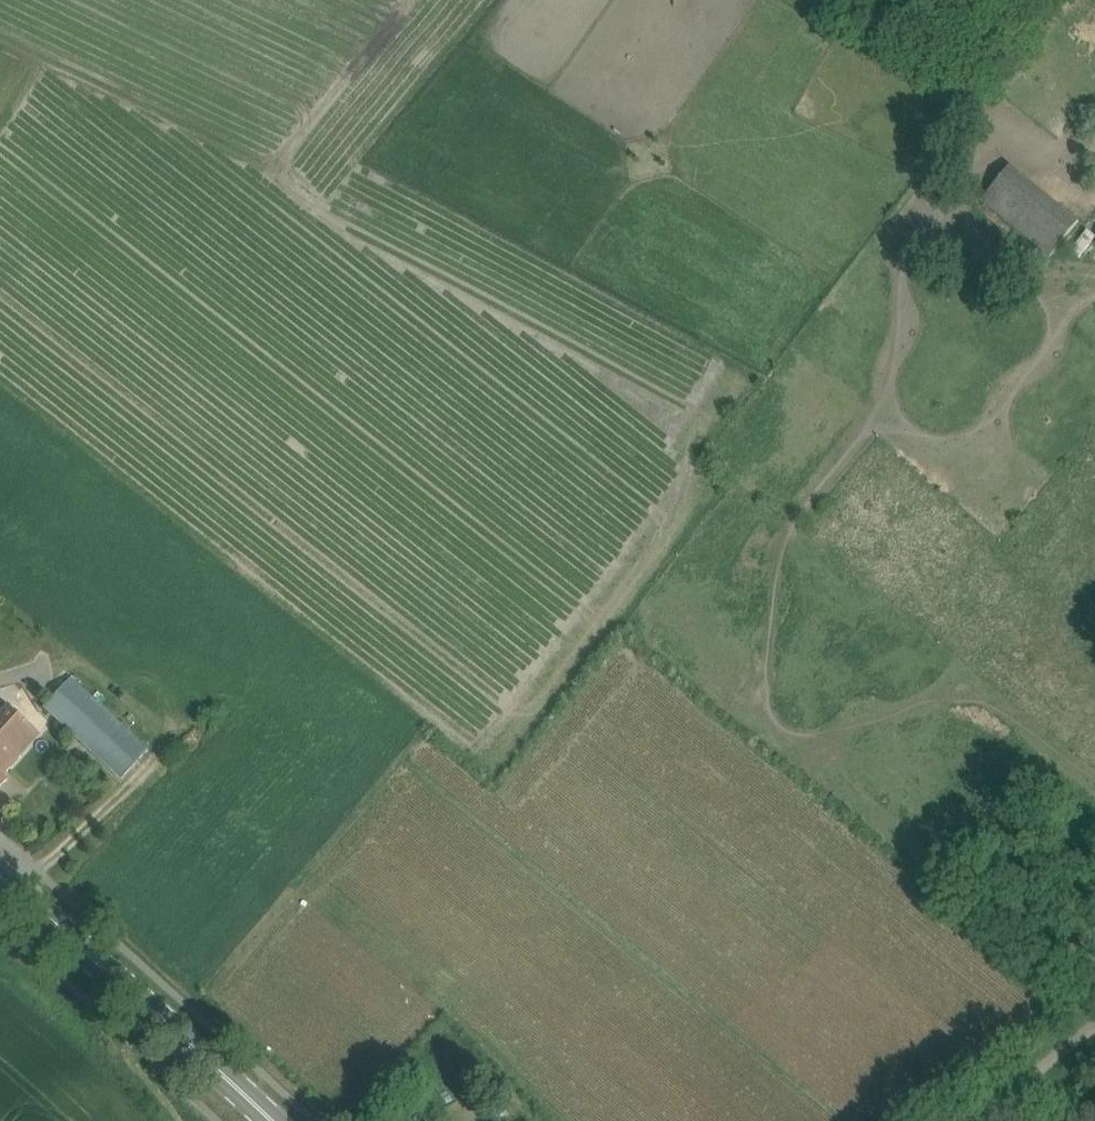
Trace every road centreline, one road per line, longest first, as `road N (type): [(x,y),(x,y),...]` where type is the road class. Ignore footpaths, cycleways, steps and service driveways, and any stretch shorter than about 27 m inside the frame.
road 1 (primary): [(272,1120),(0,872)]
road 2 (unclassified): [(978,1120),(1094,1024)]

